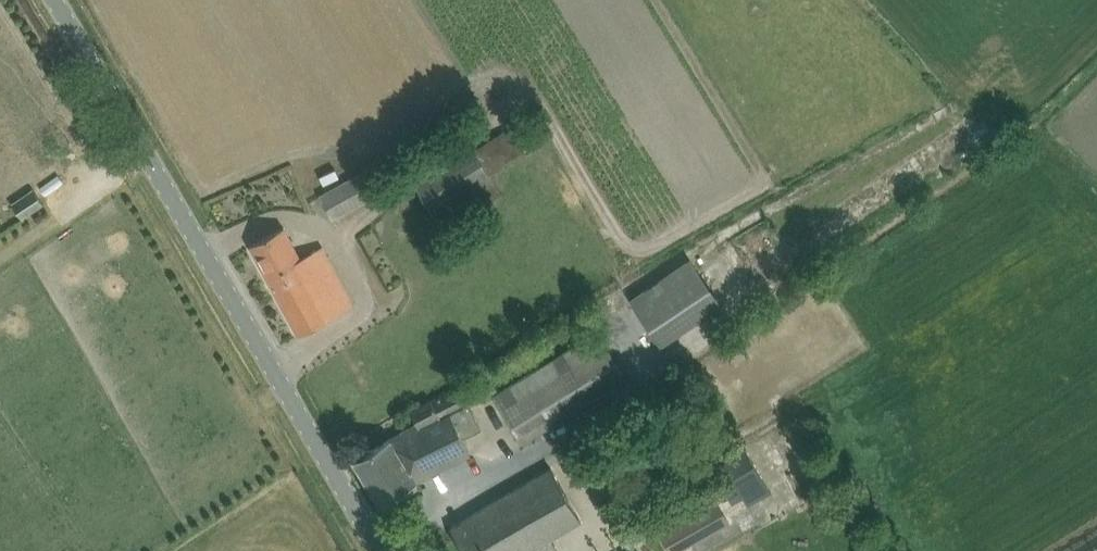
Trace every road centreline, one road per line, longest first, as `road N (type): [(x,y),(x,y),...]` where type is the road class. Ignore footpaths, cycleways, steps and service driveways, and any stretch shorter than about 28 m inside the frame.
road 1 (tertiary): [(378,550),(53,0)]

